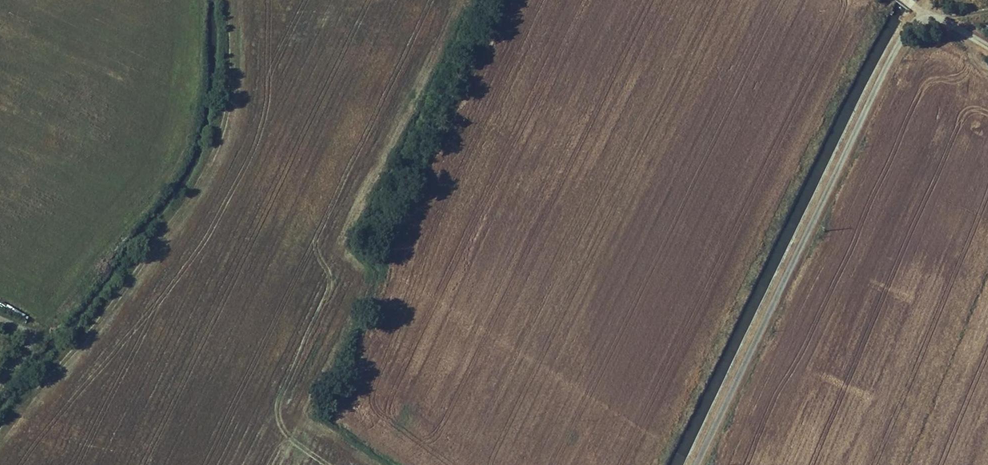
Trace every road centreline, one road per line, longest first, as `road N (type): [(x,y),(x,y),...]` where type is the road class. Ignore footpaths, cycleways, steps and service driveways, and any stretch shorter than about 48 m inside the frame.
road 1 (unclassified): [(694,464),(915,6)]

